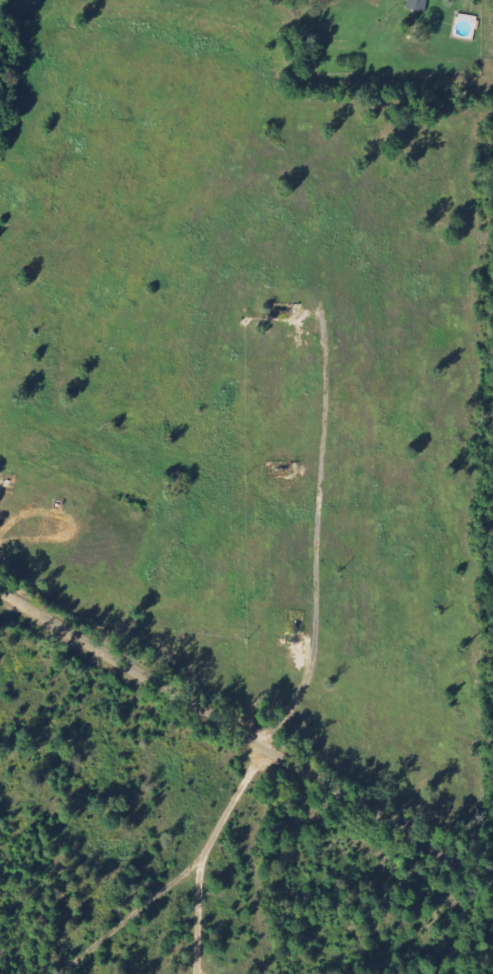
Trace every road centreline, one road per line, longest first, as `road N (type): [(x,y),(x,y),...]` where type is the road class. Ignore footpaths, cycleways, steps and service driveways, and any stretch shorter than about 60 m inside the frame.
road 1 (residential): [(0,590),(492,880)]

